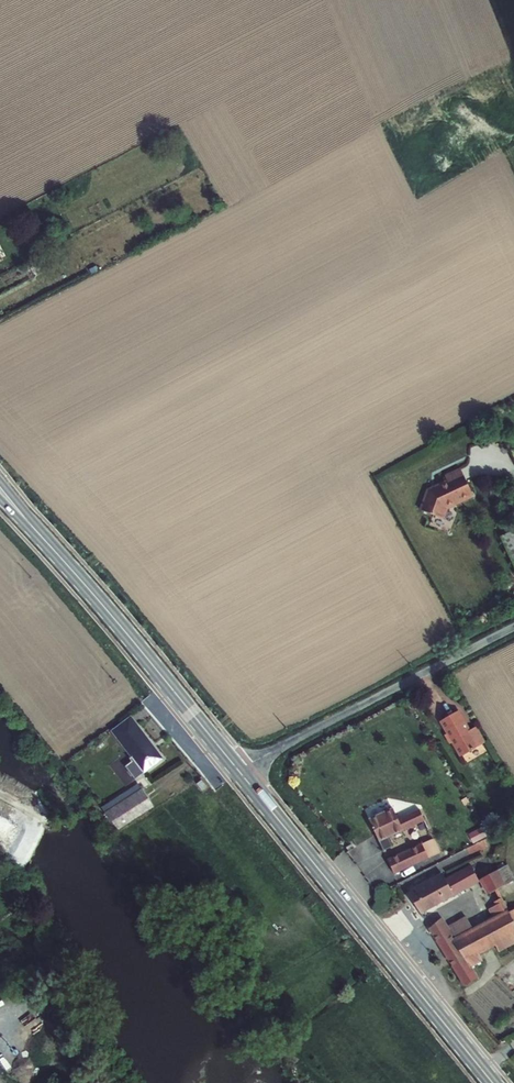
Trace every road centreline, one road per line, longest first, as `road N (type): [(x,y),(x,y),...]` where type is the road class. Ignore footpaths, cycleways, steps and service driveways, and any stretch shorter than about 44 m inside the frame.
road 1 (primary): [(493,1082),(238,770)]
road 2 (primary): [(238,770),(0,492)]
road 3 (unclassified): [(238,770),(513,628)]

